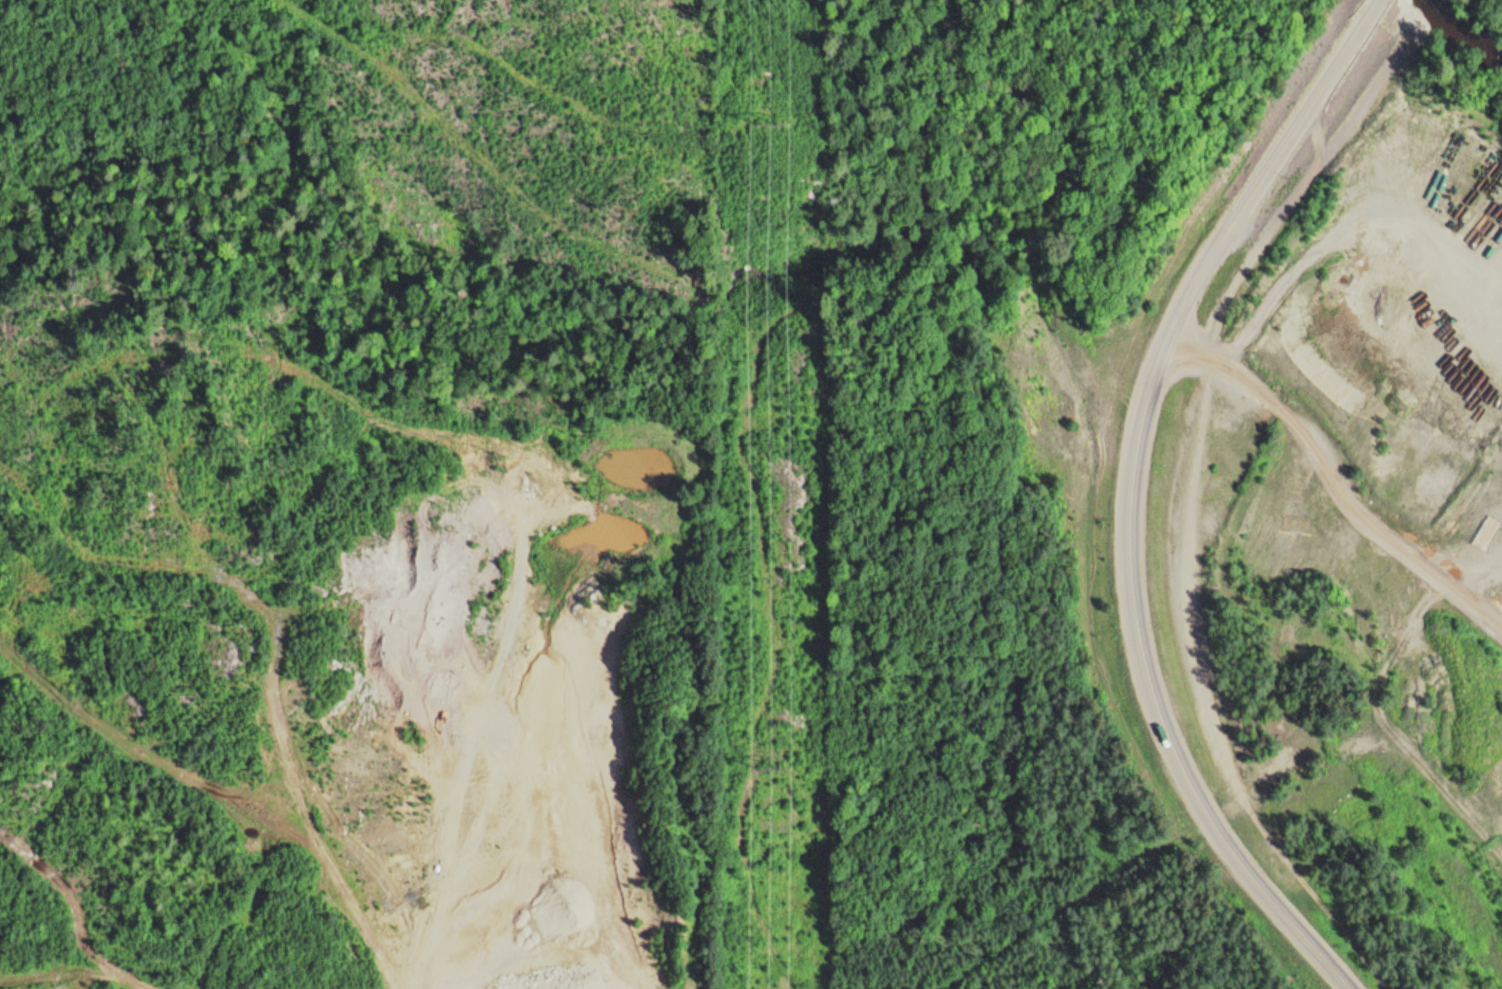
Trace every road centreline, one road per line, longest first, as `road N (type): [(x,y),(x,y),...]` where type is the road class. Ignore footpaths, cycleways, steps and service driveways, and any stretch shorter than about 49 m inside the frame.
road 1 (track): [(1229,818),(1162,698),(1136,546),(1152,402),(1280,153),(1384,0)]
road 2 (track): [(1350,988),(1229,818)]

